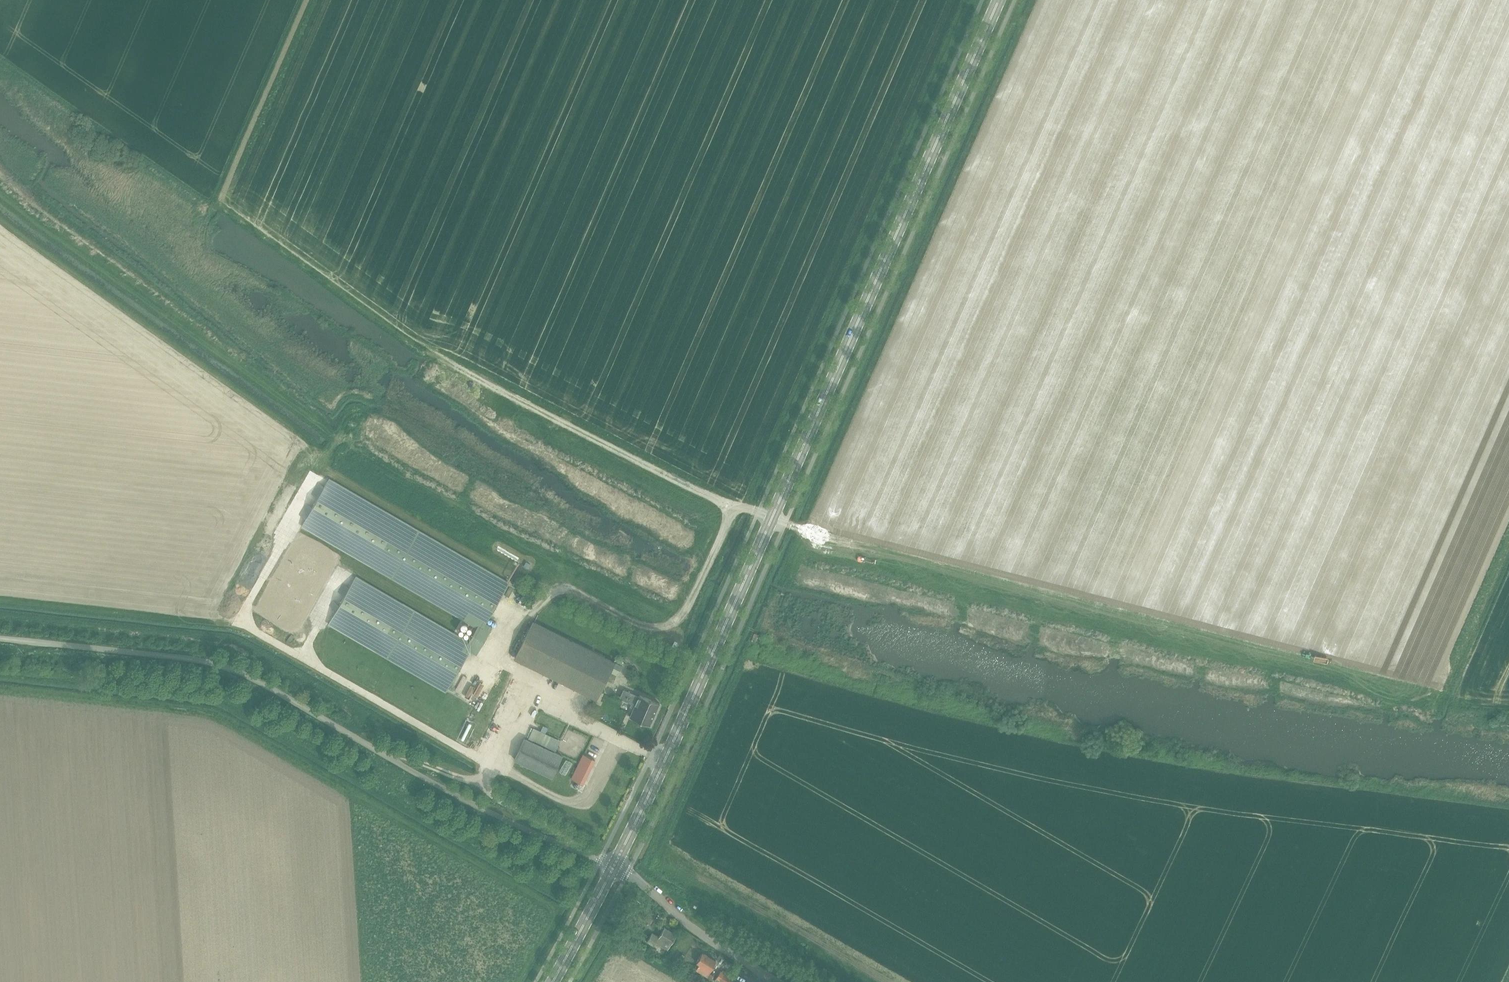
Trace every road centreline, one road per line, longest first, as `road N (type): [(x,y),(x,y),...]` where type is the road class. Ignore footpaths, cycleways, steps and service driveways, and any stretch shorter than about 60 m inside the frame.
road 1 (secondary): [(615,865),(998,0)]
road 2 (track): [(528,696),(520,671),(501,662),(524,617),(546,596),(570,590),(630,621),(672,624),(707,570),(731,506),(425,351)]
road 3 (unclassified): [(615,865),(460,797),(242,673),(193,660),(0,638)]
road 4 (unclassified): [(777,981),(615,865)]
road 5 (secondary): [(553,981),(615,865)]

